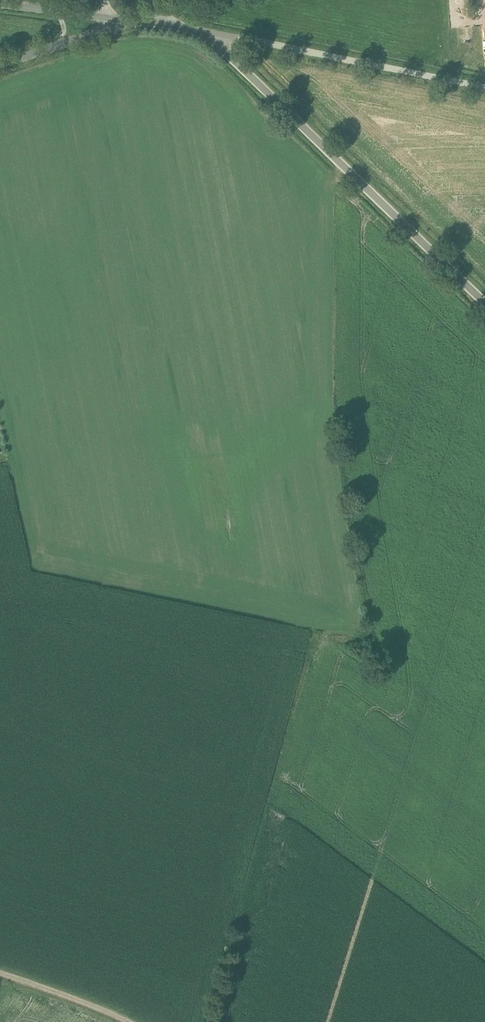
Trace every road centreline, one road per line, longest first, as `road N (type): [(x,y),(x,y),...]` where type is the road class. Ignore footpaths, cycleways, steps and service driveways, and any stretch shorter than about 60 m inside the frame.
road 1 (unclassified): [(484,302),(224,49),(221,37)]
road 2 (unclassified): [(484,91),(221,37)]
road 3 (track): [(128,1021),(0,974)]

